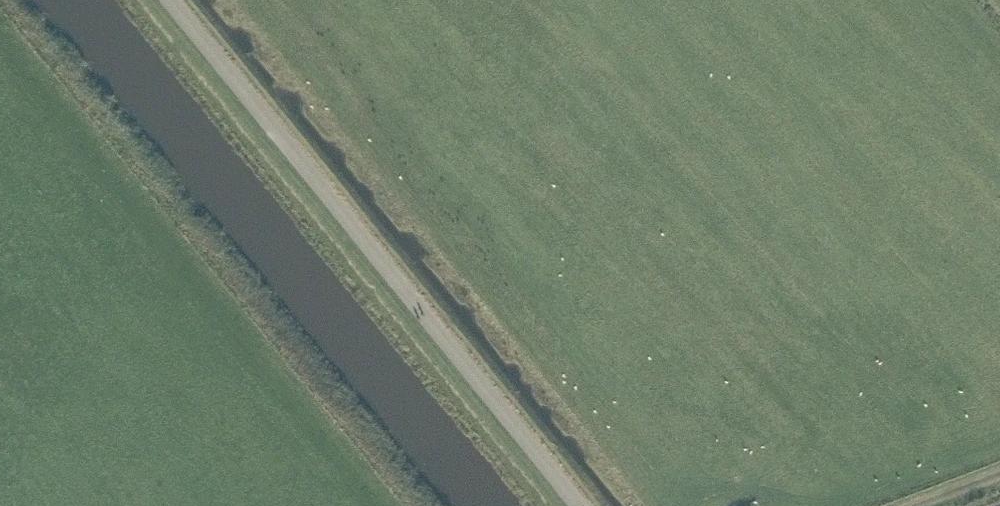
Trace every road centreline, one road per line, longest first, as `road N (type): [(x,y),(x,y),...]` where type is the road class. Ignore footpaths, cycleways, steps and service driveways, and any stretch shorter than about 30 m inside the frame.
road 1 (tertiary): [(577,505),(173,0)]

